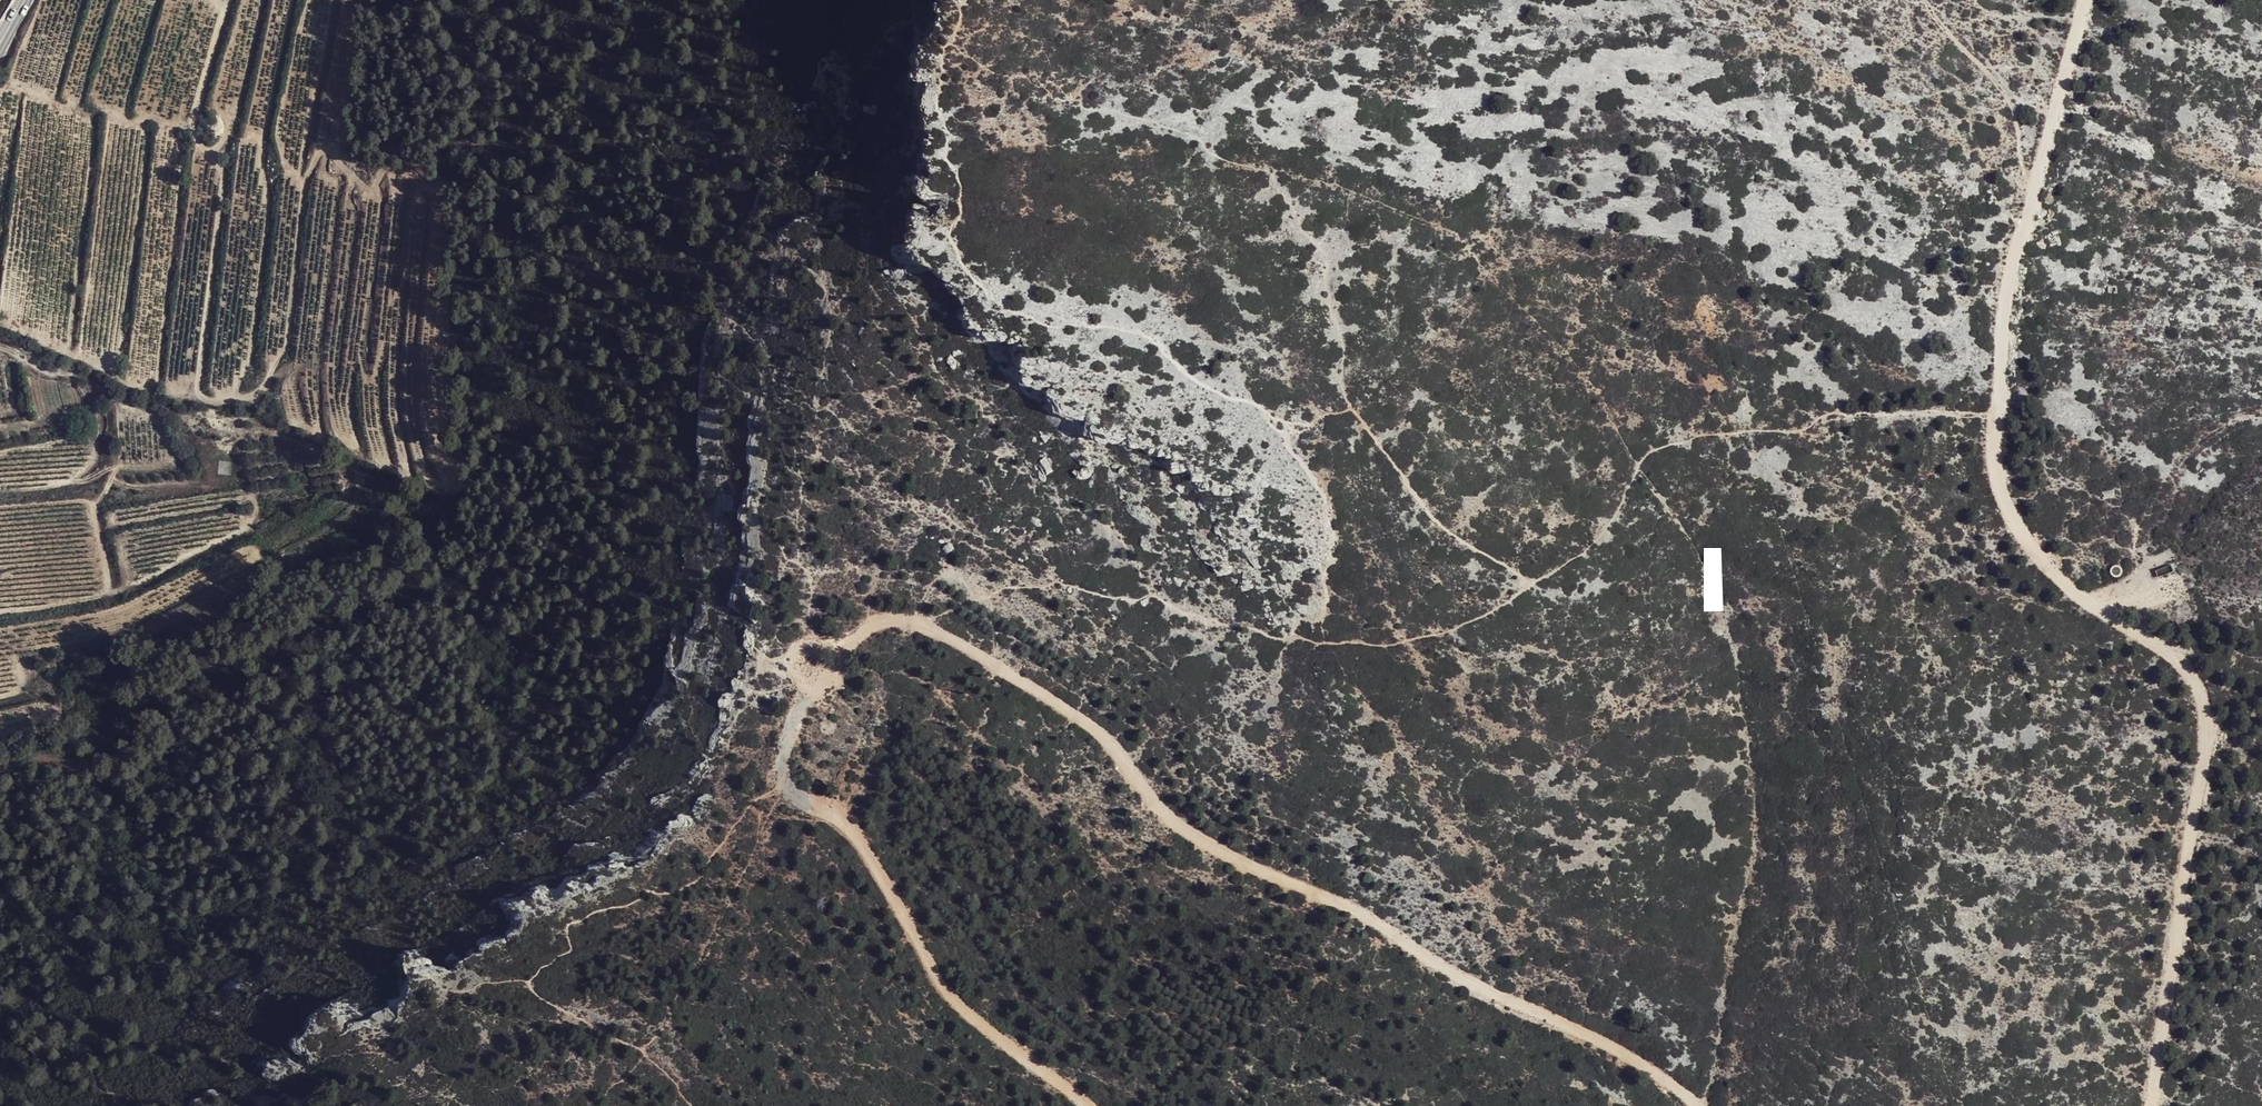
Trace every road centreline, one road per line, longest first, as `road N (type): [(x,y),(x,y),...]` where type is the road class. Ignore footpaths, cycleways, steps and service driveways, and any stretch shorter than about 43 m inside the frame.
road 1 (track): [(2149,1105),(2206,714),(2172,655),(2093,608),(2048,569),(2015,524),(1996,469),(2005,306),(2086,0)]
road 2 (track): [(923,625),(1077,716),(1192,836),(1356,911),(1485,992),(1640,1064),(1695,1105)]
road 3 (track): [(1085,1105),(950,989),(873,864),(821,799),(787,774)]
road 4 (track): [(787,774),(799,732),(836,664),(868,630),(900,615),(923,625)]

